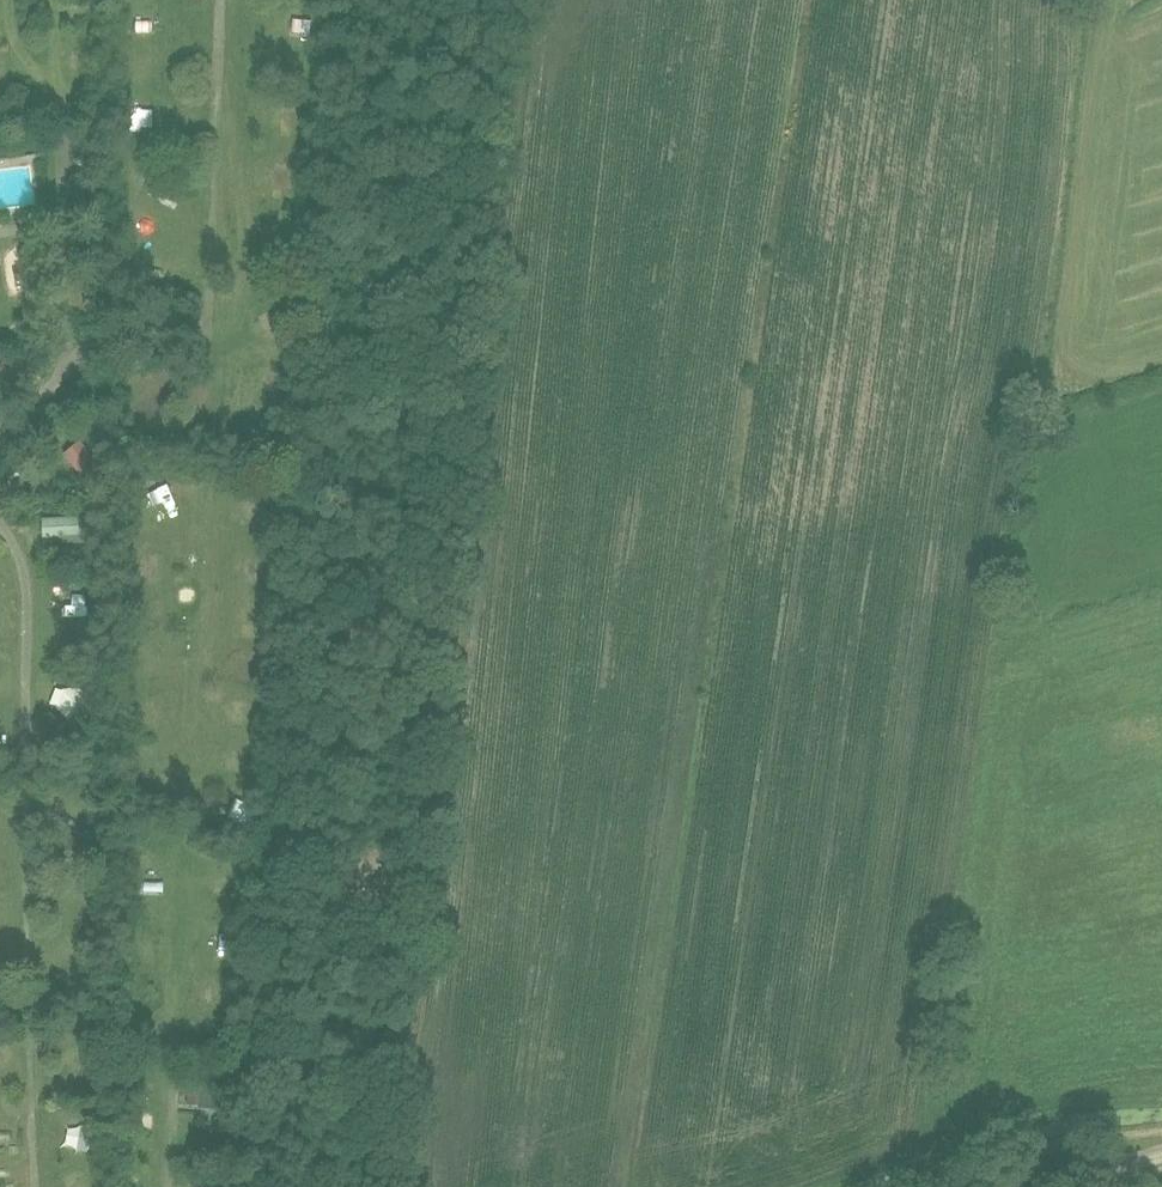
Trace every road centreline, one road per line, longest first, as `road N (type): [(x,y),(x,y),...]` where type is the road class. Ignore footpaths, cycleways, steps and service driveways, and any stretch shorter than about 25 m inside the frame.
road 1 (track): [(207,330),(230,367),(201,536),(191,791)]
road 2 (track): [(170,1186),(185,864)]
road 3 (track): [(1040,1186),(1161,1156)]

